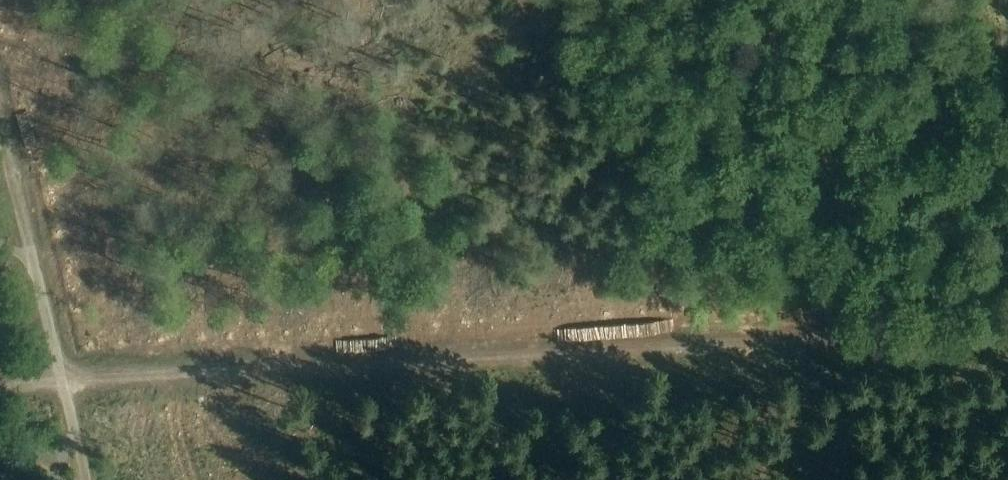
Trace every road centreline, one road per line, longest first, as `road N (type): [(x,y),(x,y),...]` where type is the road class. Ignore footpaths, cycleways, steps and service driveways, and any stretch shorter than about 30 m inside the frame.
road 1 (track): [(0,390),(64,378),(1007,326)]
road 2 (track): [(496,0),(699,344)]
road 3 (track): [(39,275),(0,113)]
road 4 (track): [(76,430),(39,275)]

